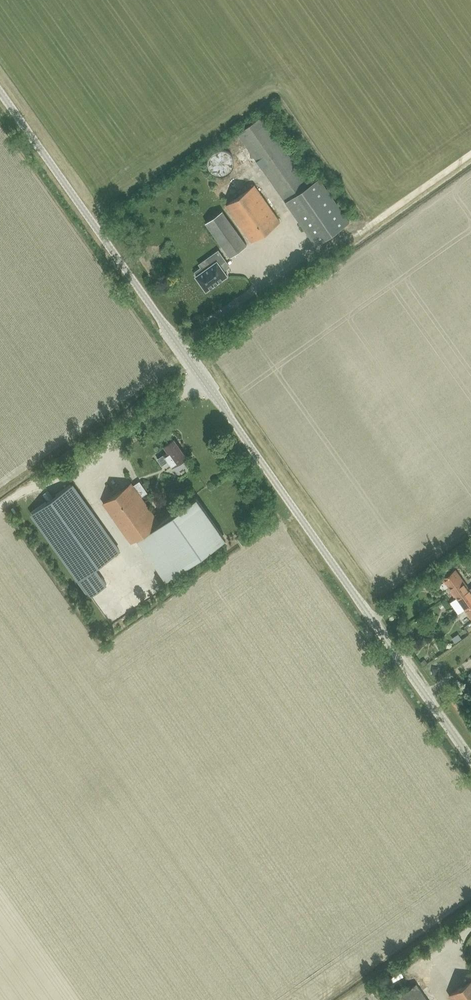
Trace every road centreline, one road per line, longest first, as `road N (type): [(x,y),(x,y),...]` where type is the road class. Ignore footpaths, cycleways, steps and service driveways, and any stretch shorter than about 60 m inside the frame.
road 1 (unclassified): [(470,760),(0,92)]

